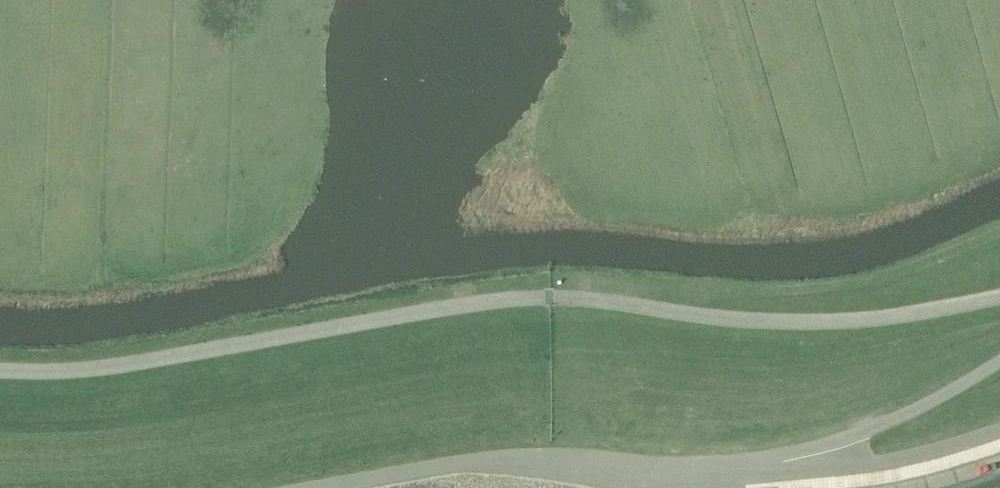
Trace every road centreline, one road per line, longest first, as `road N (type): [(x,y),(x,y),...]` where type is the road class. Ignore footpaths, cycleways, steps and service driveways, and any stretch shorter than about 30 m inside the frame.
road 1 (unclassified): [(999,304),(811,329),(544,304),(92,376),(0,377)]
road 2 (unclassified): [(310,487),(541,453),(612,473),(763,487)]
road 3 (unclassified): [(763,487),(785,465),(912,420),(999,373)]
road 4 (unclassified): [(825,487),(924,474),(999,451)]

